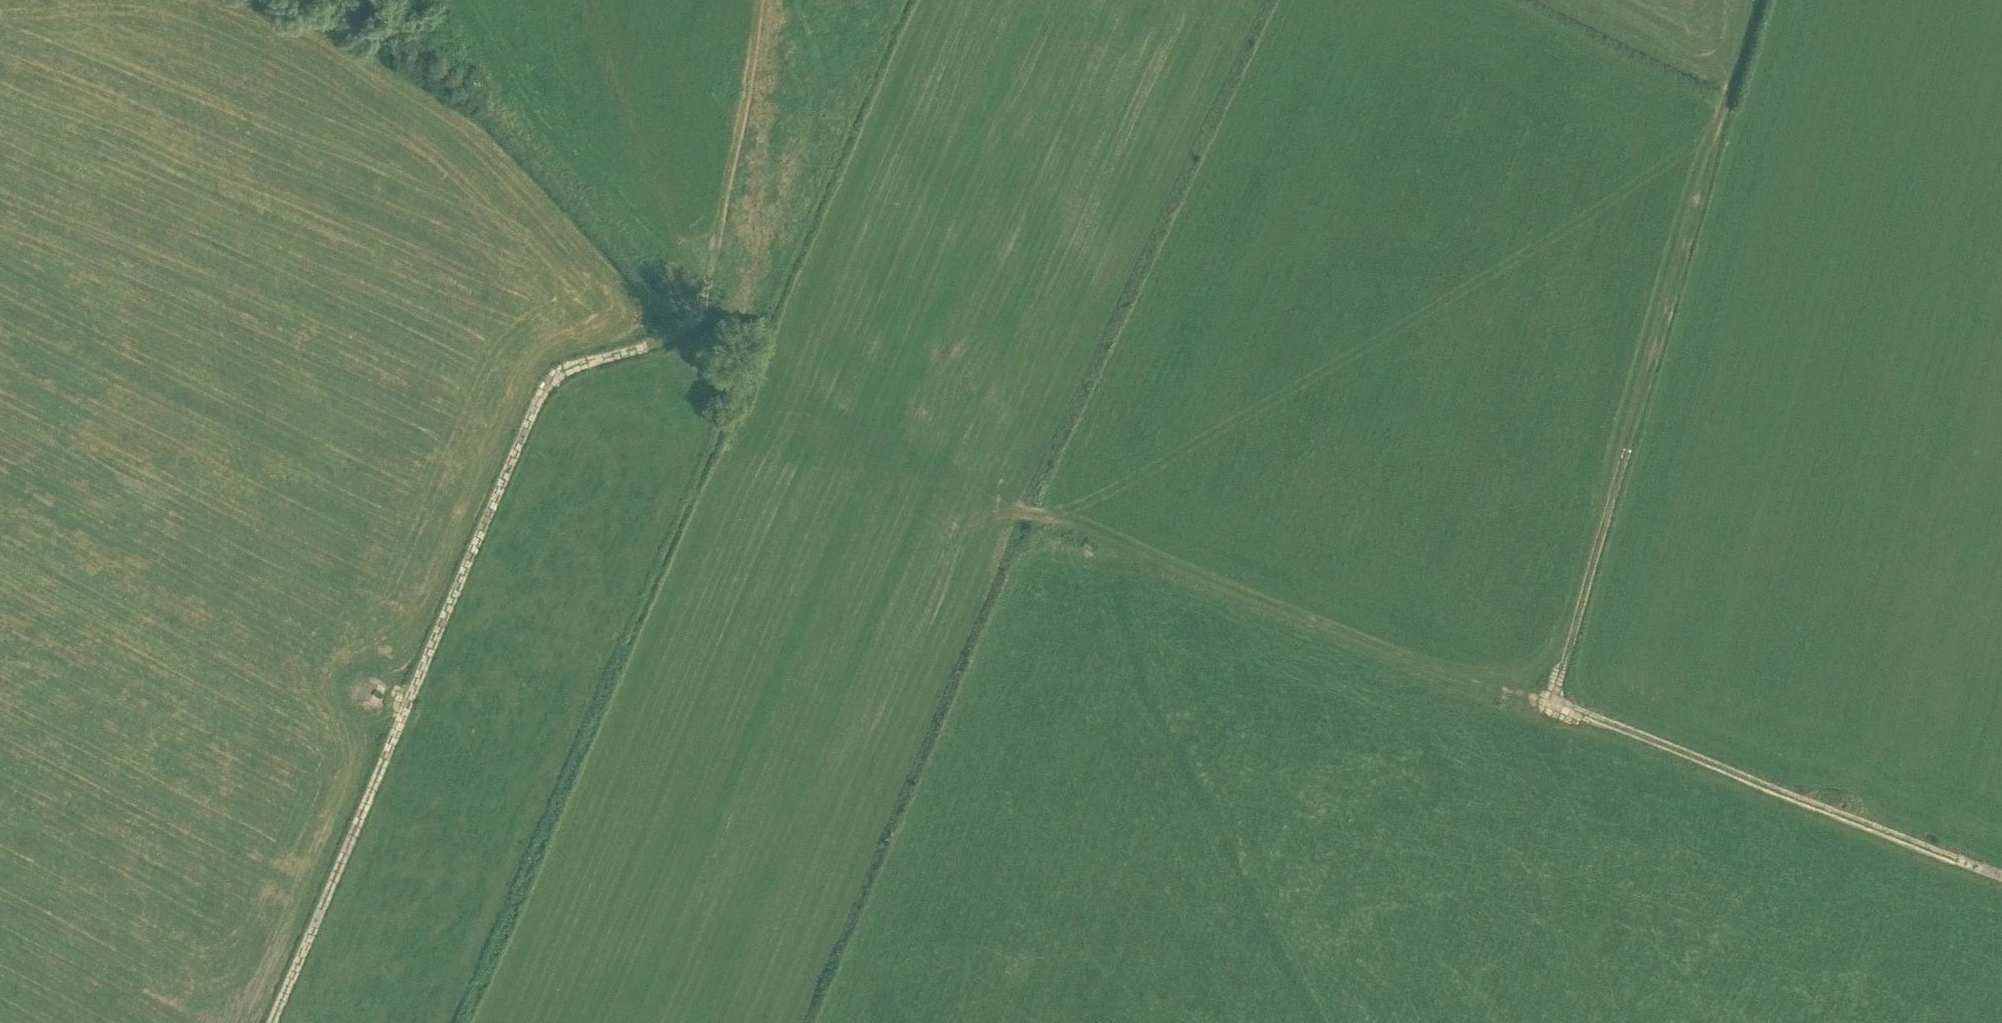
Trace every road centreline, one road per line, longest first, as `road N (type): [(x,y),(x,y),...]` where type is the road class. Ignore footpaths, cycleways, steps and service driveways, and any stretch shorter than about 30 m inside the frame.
road 1 (track): [(2001,878),(1551,703)]

